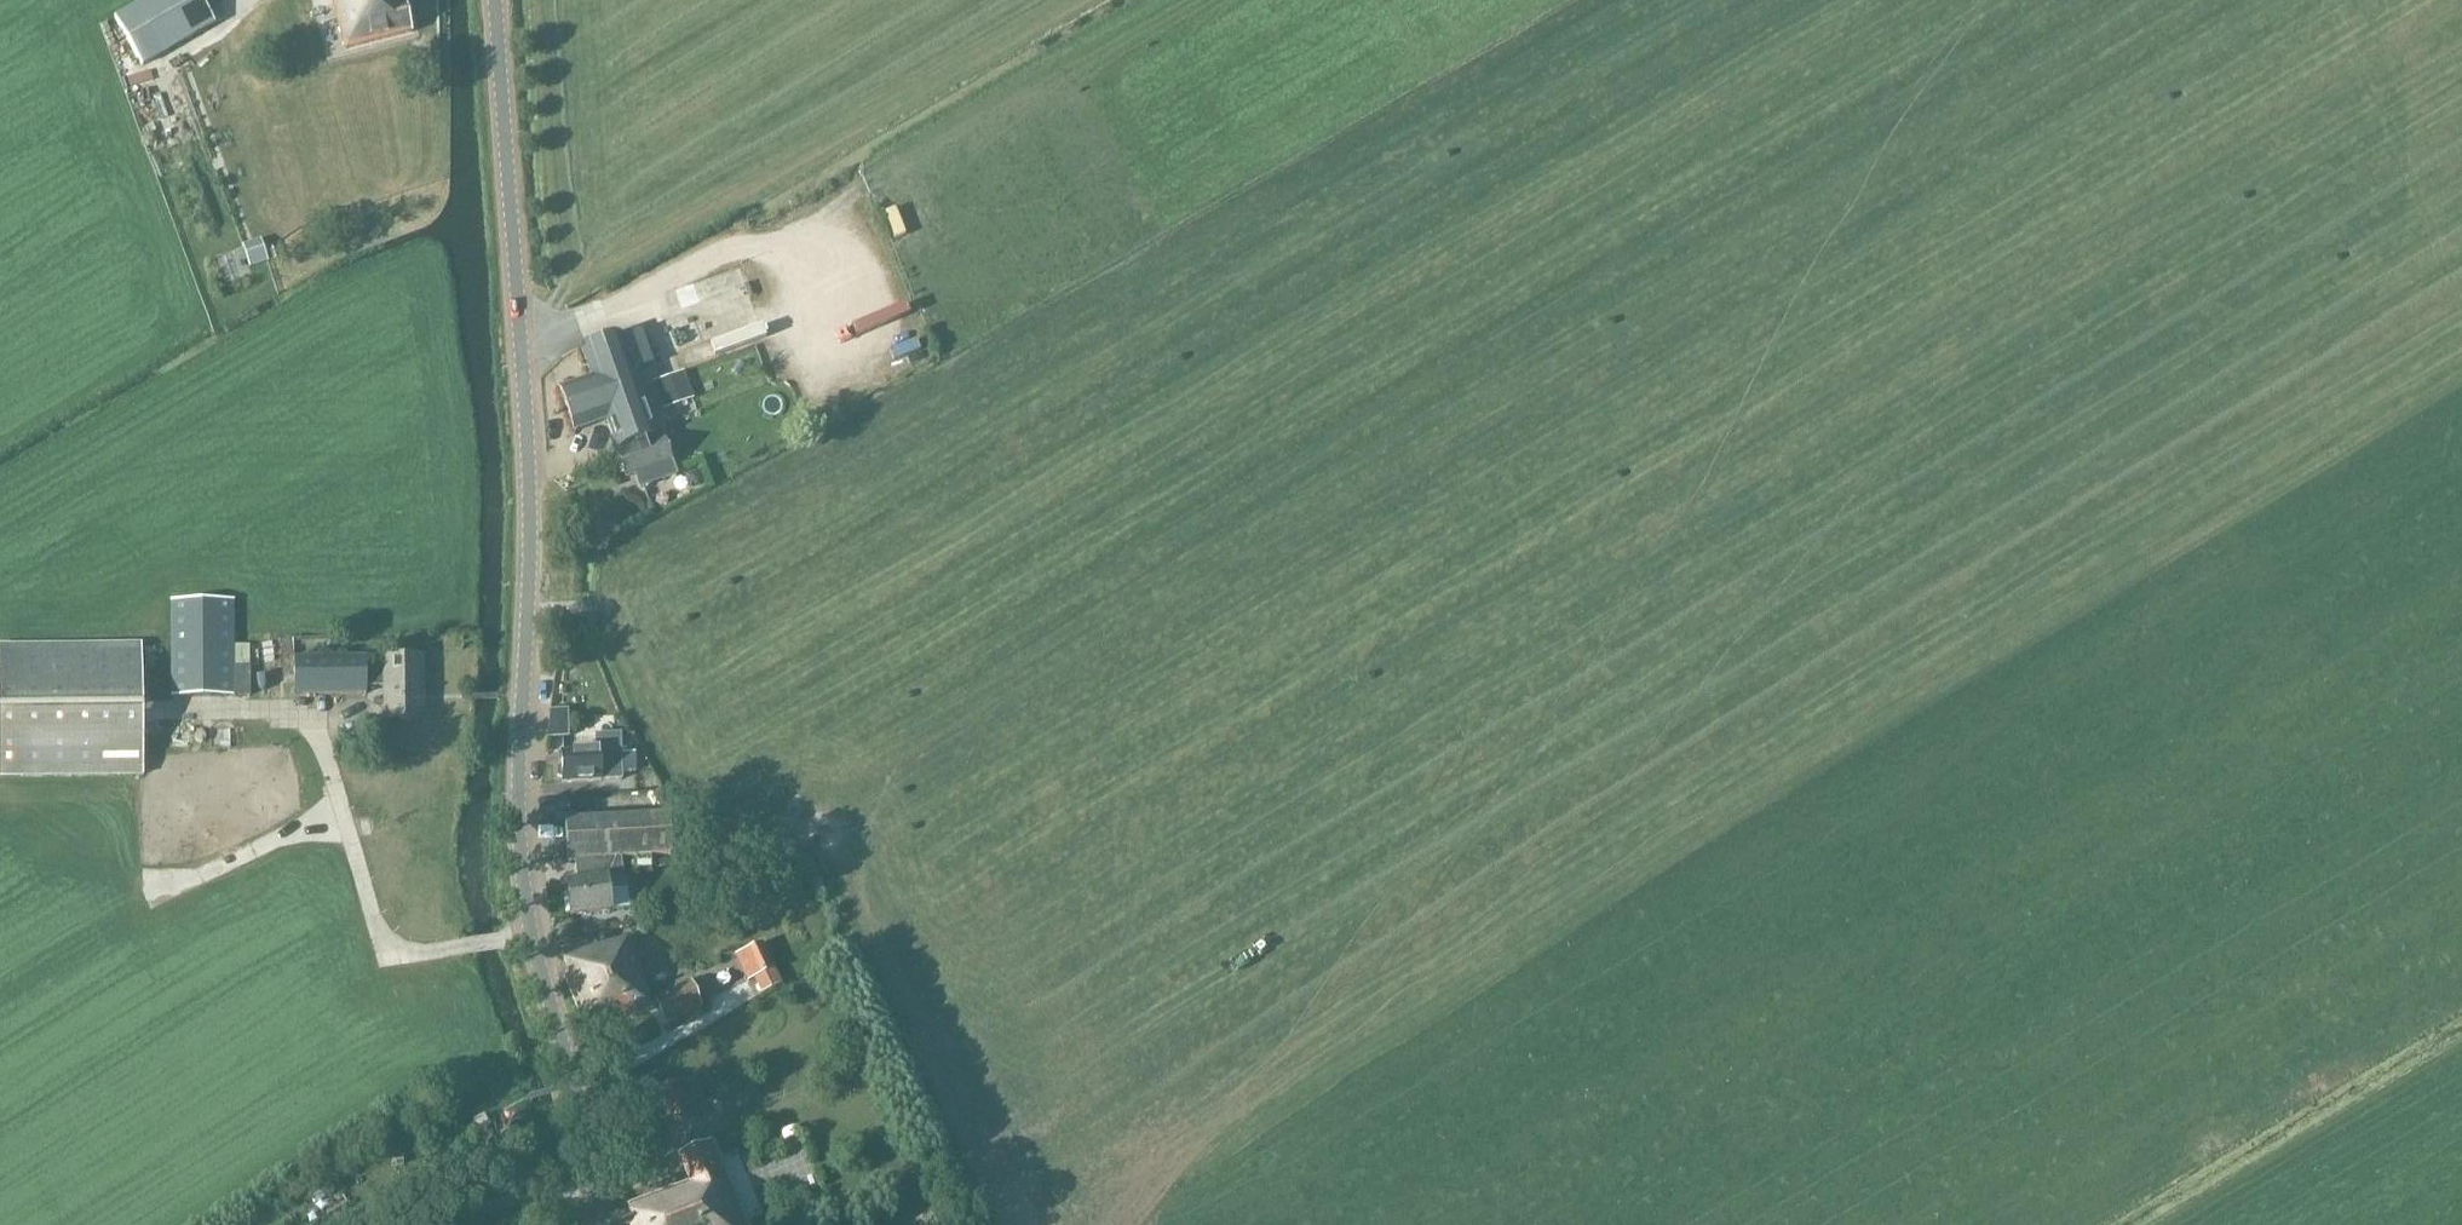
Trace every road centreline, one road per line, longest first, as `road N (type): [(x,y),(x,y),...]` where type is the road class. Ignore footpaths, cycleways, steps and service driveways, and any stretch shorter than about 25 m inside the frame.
road 1 (tertiary): [(594,1224),(588,1143),(522,899),(524,452),(495,0)]

